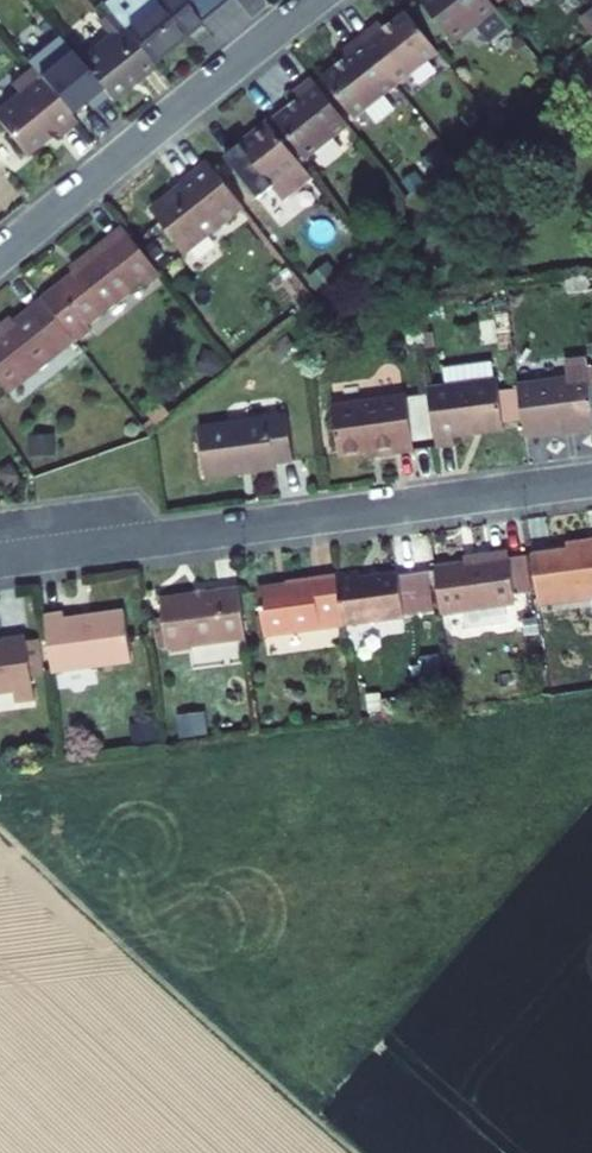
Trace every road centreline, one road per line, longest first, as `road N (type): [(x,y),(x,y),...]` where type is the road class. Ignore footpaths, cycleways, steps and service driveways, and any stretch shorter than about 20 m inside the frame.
road 1 (residential): [(0,559),(591,479)]
road 2 (residential): [(0,256),(314,0)]

